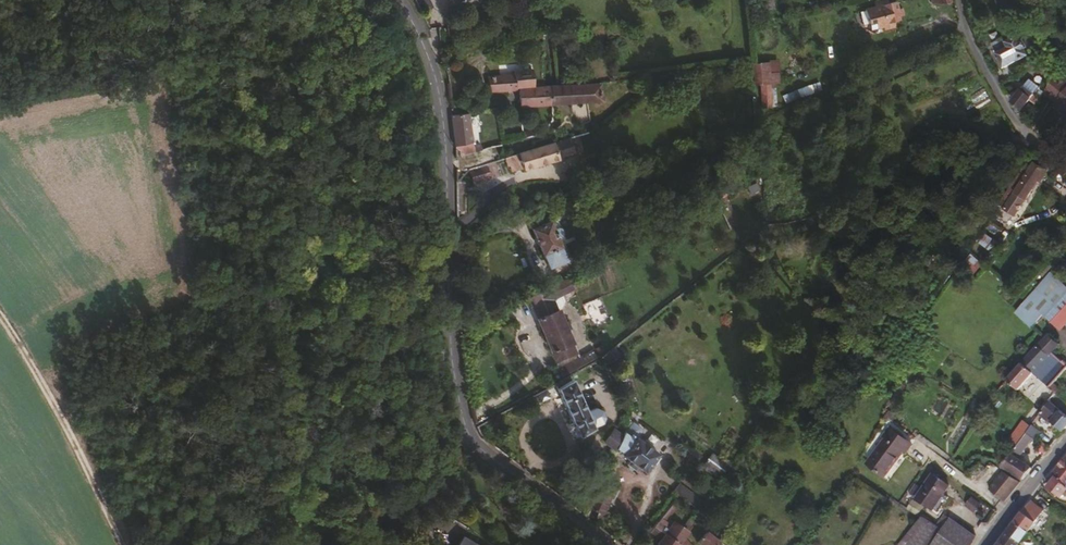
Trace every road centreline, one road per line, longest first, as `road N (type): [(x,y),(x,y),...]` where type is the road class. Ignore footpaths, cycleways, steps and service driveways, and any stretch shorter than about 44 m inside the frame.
road 1 (secondary): [(615,544),(468,433),(451,367),(447,164),(435,83),(401,0)]
road 2 (track): [(0,327),(111,544)]
road 3 (secondary): [(1065,447),(985,544)]

